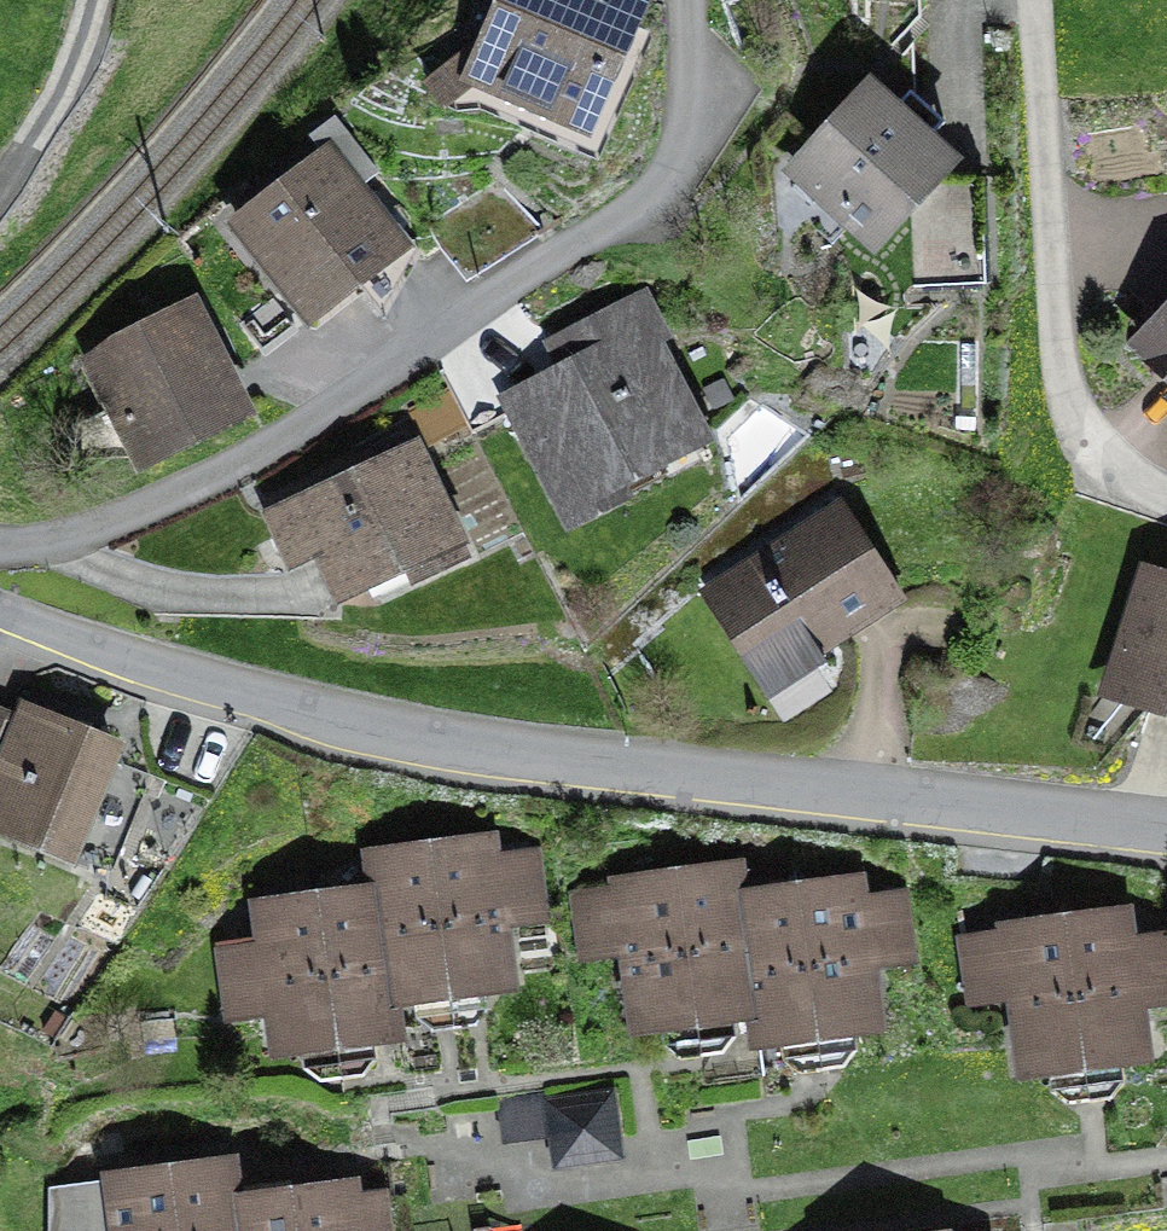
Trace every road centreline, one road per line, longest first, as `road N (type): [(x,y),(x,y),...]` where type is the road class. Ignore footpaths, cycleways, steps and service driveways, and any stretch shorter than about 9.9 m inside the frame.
road 1 (unclassified): [(0,610),(280,713),(505,753),(1166,835)]
road 2 (residential): [(661,0),(666,120),(634,191),(396,362),(199,480),(0,549)]
road 3 (residential): [(1033,0),(1056,372),(1106,466),(1166,498)]
road 4 (track): [(0,174),(74,60),(92,0)]

